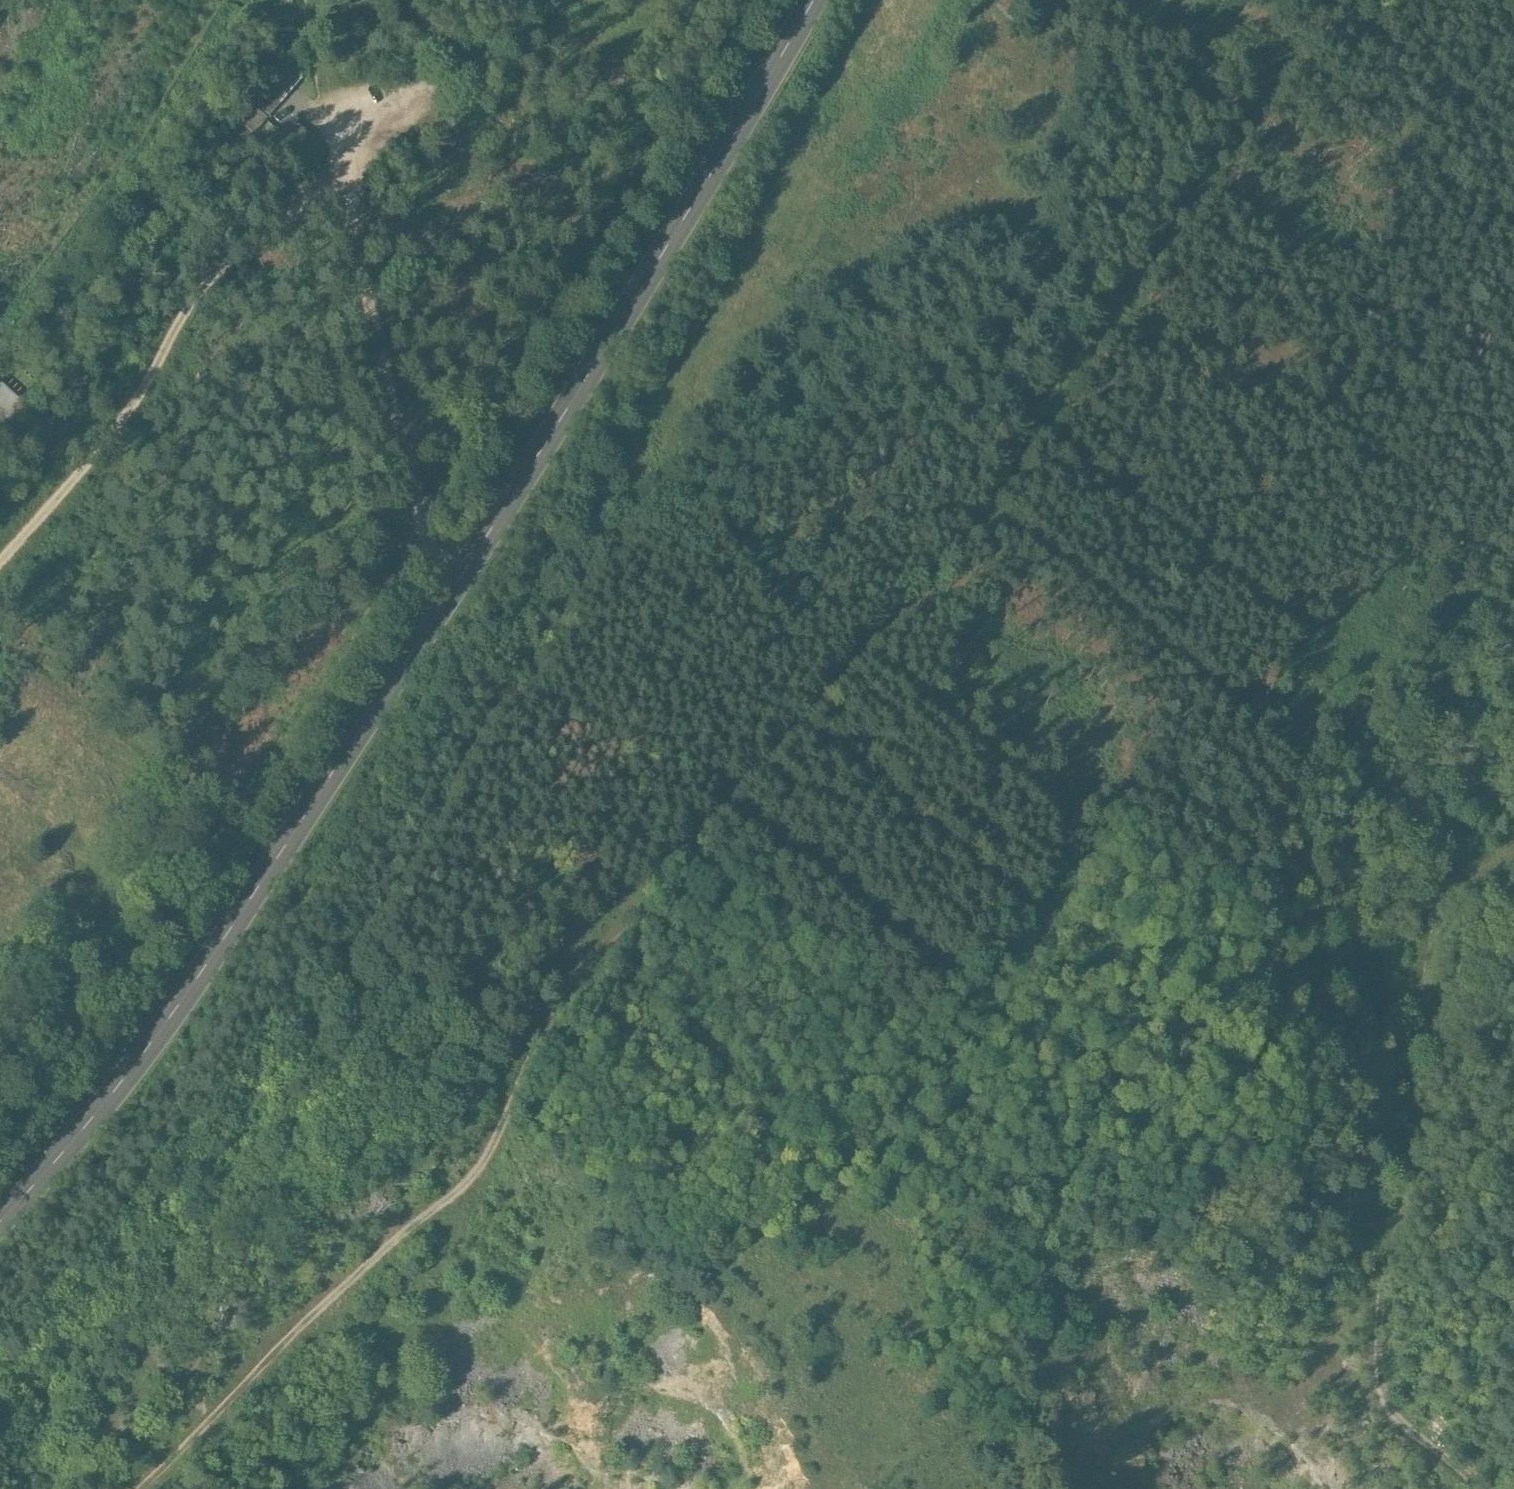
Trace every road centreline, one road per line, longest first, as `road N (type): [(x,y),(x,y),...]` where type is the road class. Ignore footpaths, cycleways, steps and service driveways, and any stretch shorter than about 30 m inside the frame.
road 1 (secondary): [(816,0),(699,206),(231,924),(0,1226)]
road 2 (track): [(991,512),(934,594),(547,1041),(483,1182),(329,1322),(265,1363),(148,1488)]
road 3 (track): [(0,1102),(57,1026),(216,880),(423,504)]
road 4 (track): [(760,0),(671,106),(607,229),(423,504)]
road 5 (track): [(1222,0),(1513,232)]

